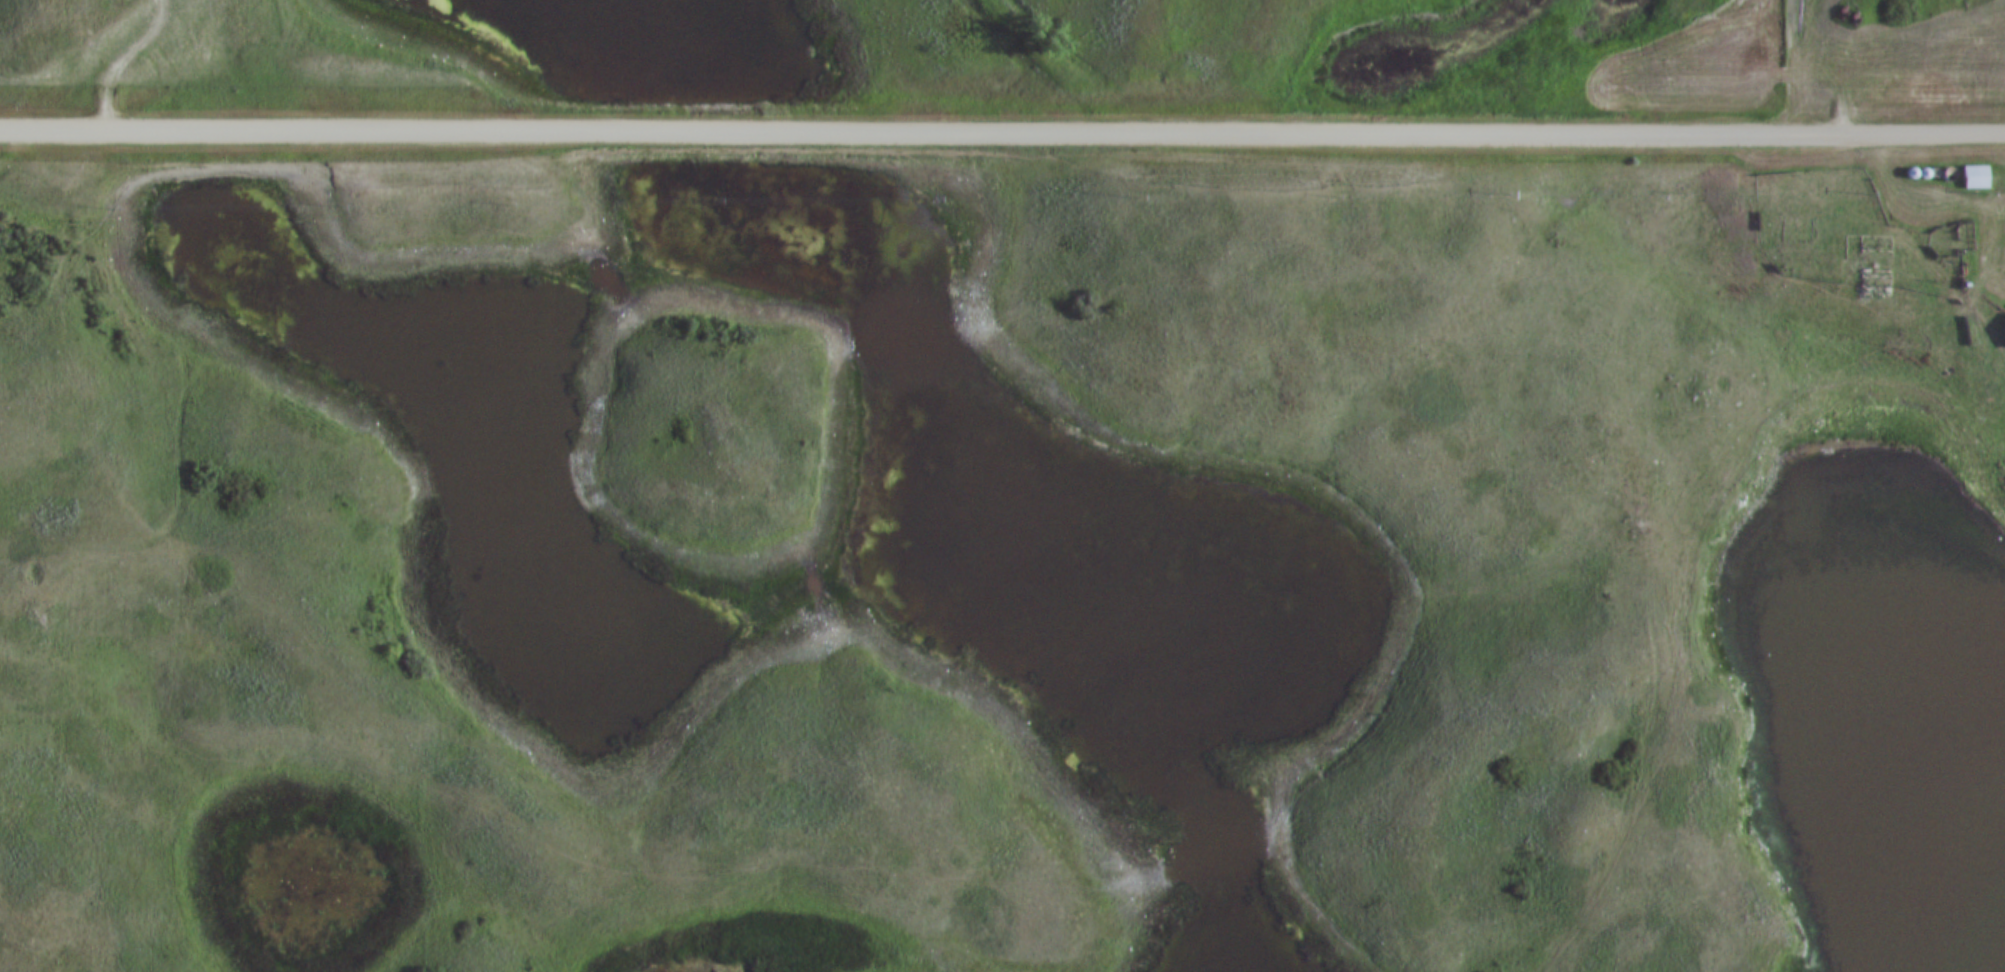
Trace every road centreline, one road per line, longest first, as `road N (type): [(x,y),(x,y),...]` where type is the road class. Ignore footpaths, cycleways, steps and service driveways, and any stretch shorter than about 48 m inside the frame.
road 1 (tertiary): [(2004,130),(0,126)]
road 2 (track): [(109,126),(112,73),(161,21),(161,0)]

